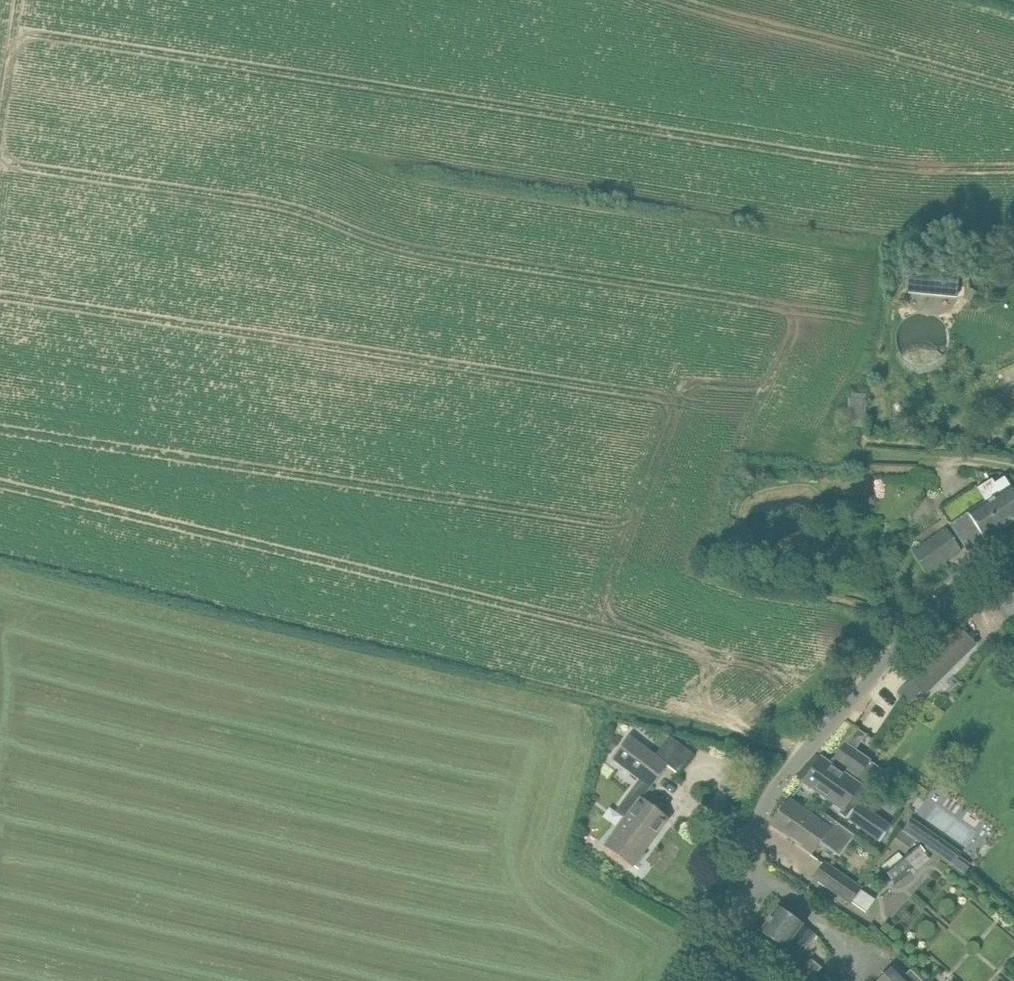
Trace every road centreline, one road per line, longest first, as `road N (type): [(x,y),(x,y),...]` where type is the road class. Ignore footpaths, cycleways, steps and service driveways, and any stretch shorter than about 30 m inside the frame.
road 1 (unclassified): [(707,980),(782,787),(909,642),(1013,544)]

